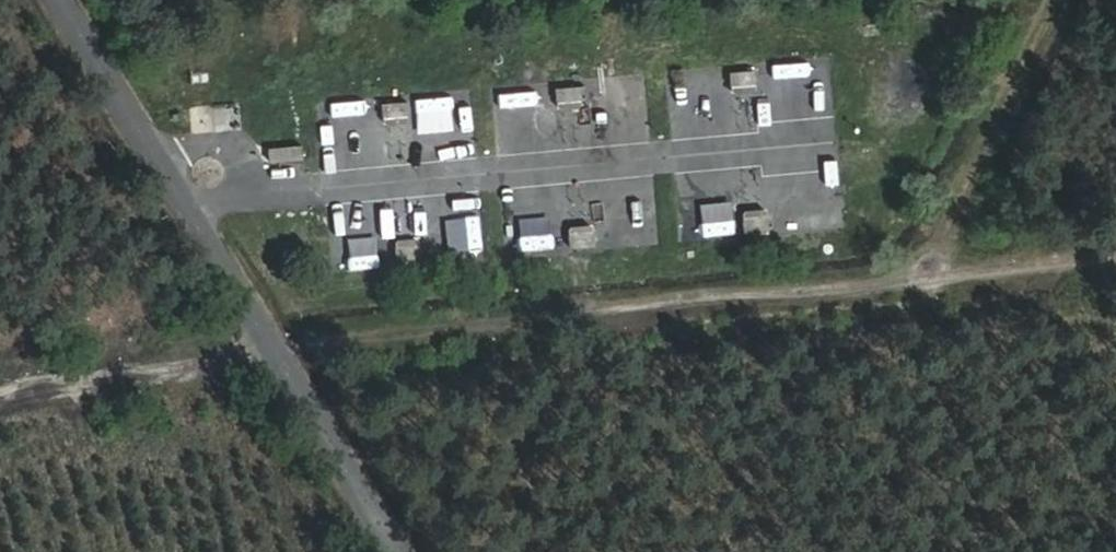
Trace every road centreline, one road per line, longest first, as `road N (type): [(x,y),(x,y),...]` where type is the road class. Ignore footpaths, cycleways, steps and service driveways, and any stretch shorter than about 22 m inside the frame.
road 1 (track): [(0,392),(260,339),(1115,241)]
road 2 (unclassified): [(56,0),(389,551)]

